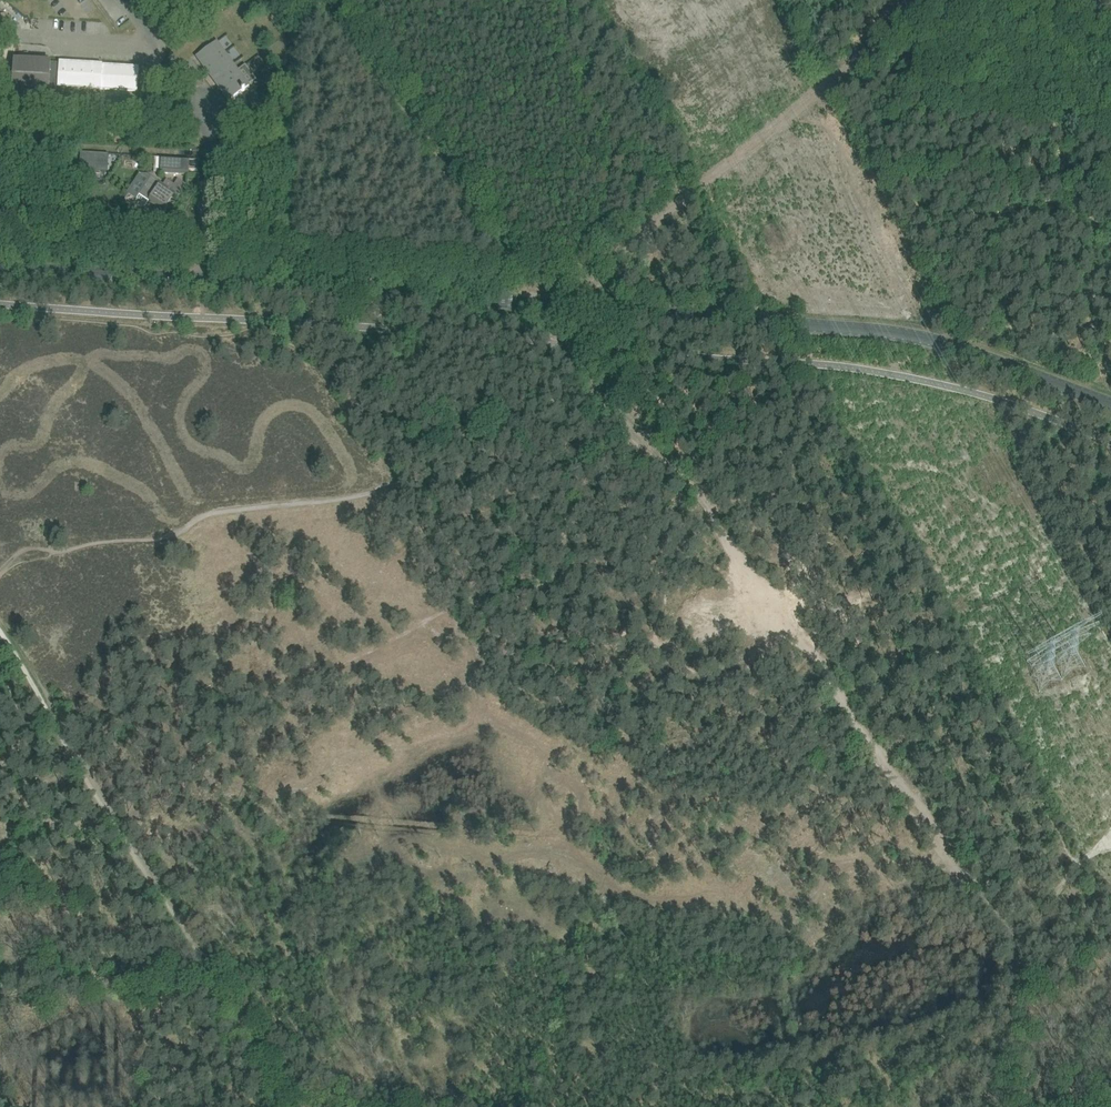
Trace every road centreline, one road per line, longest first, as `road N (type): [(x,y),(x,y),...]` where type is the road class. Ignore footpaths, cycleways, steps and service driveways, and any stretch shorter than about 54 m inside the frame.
road 1 (secondary): [(1110,403),(925,338),(552,305)]
road 2 (secondary): [(552,305),(0,268)]
road 3 (track): [(325,0),(530,287),(552,305)]
road 4 (track): [(74,760),(204,976)]
road 5 (track): [(998,926),(869,753)]
road 6 (track): [(204,976),(291,1083),(363,1106)]
road 7 (track): [(0,965),(204,976)]
road 8 (track): [(708,517),(601,394)]
road 9 (track): [(0,632),(74,760)]
road 10 (track): [(1110,838),(1080,842),(998,926)]
road 11 (track): [(869,753),(829,666),(806,648)]

